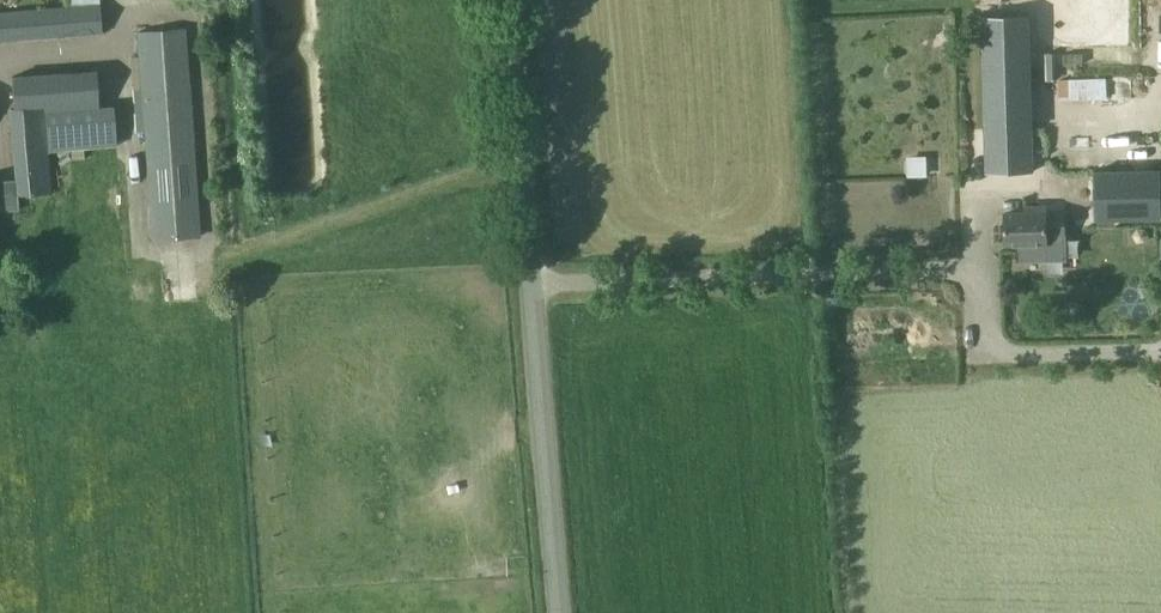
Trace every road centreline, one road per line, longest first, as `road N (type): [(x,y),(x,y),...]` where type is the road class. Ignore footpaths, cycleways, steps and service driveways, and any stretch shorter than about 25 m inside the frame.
road 1 (unclassified): [(558,612),(505,0)]
road 2 (track): [(972,188),(971,354),(1160,350)]

